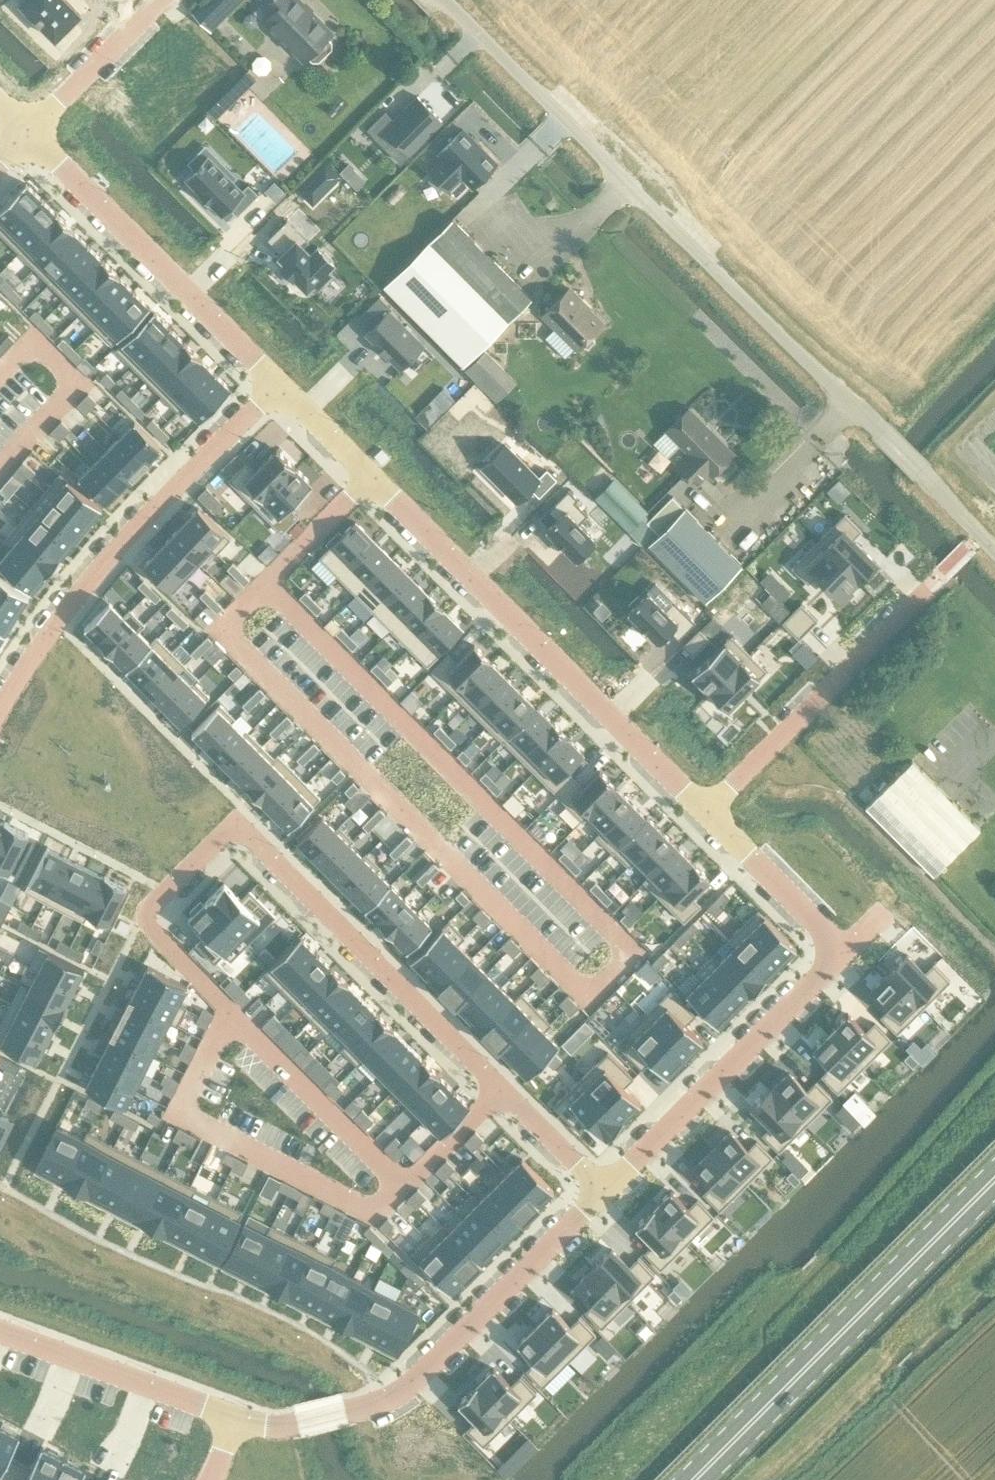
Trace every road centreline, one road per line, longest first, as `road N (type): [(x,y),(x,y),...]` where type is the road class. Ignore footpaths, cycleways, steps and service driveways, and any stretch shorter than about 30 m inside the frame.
road 1 (unclassified): [(994,549),(444,0)]
road 2 (residential): [(148,922),(153,903),(231,824),(603,1194)]
road 3 (residential): [(277,385),(707,809)]
road 4 (residential): [(603,1194),(392,1398),(283,1426),(236,1419)]
road 5 (residential): [(277,385),(108,557),(0,708)]
road 6 (primary): [(693,1479),(994,1178)]
road 7 (residential): [(27,133),(277,385)]
road 8 (residential): [(844,948),(603,1194)]
road 9 (residential): [(924,592),(707,809)]
road 10 (residential): [(0,1332),(236,1419)]
road 11 (residential): [(707,809),(844,948)]

